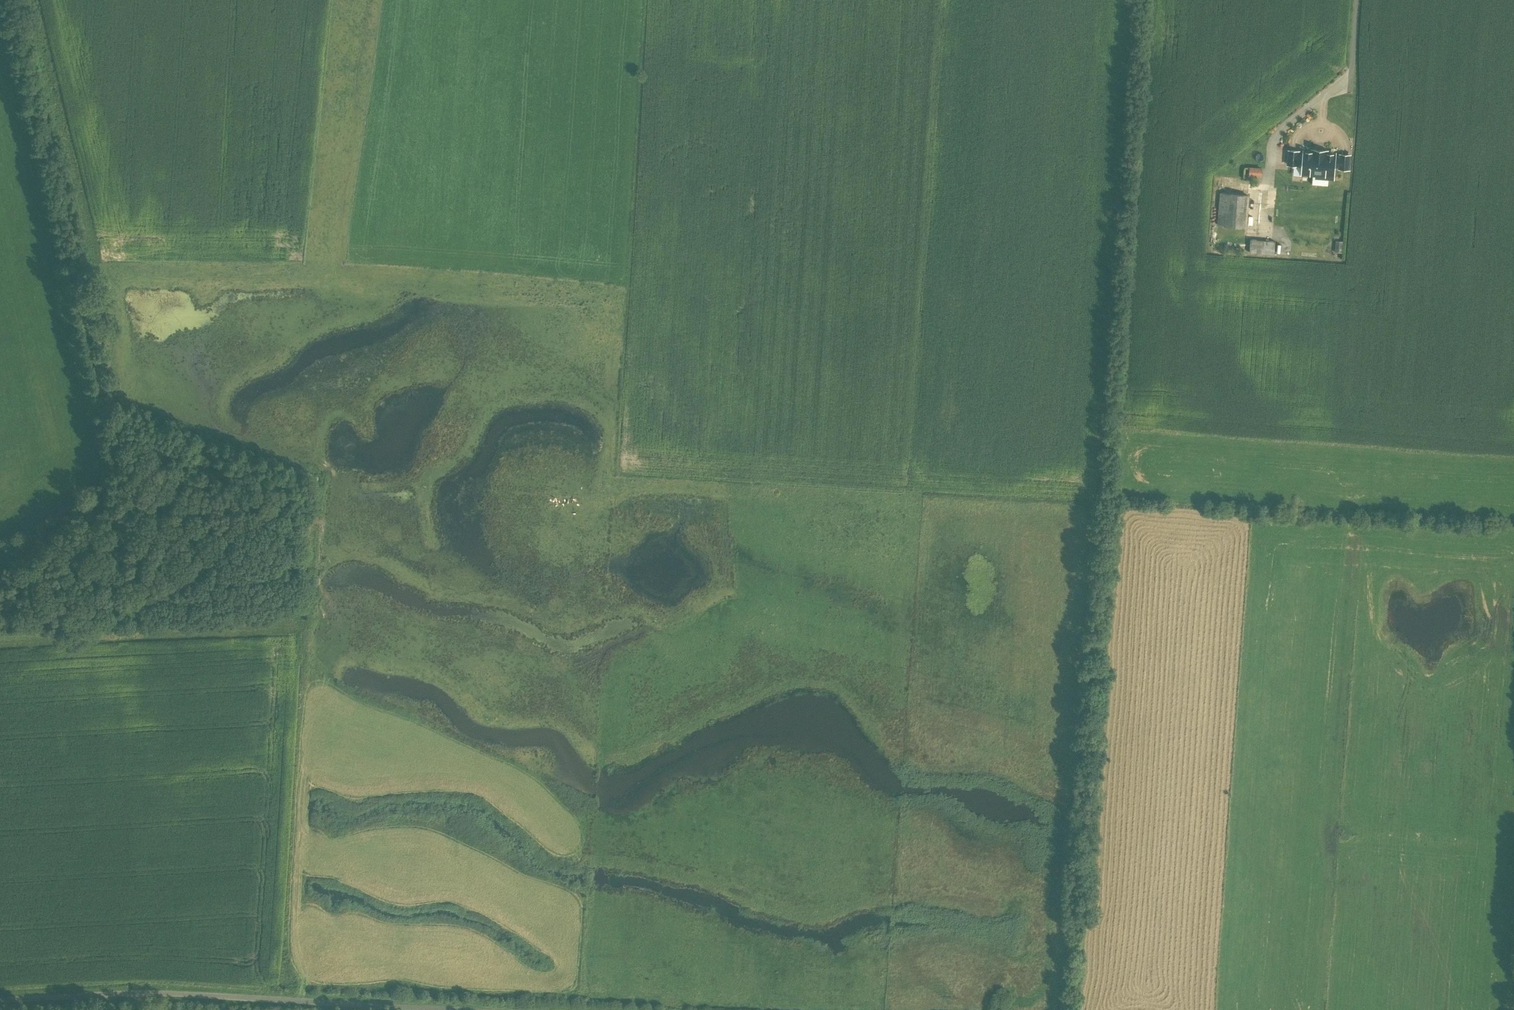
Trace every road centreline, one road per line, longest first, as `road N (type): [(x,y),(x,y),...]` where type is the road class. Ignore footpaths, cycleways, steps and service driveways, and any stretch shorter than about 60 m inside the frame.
road 1 (unclassified): [(0,999),(128,993),(472,1009)]

